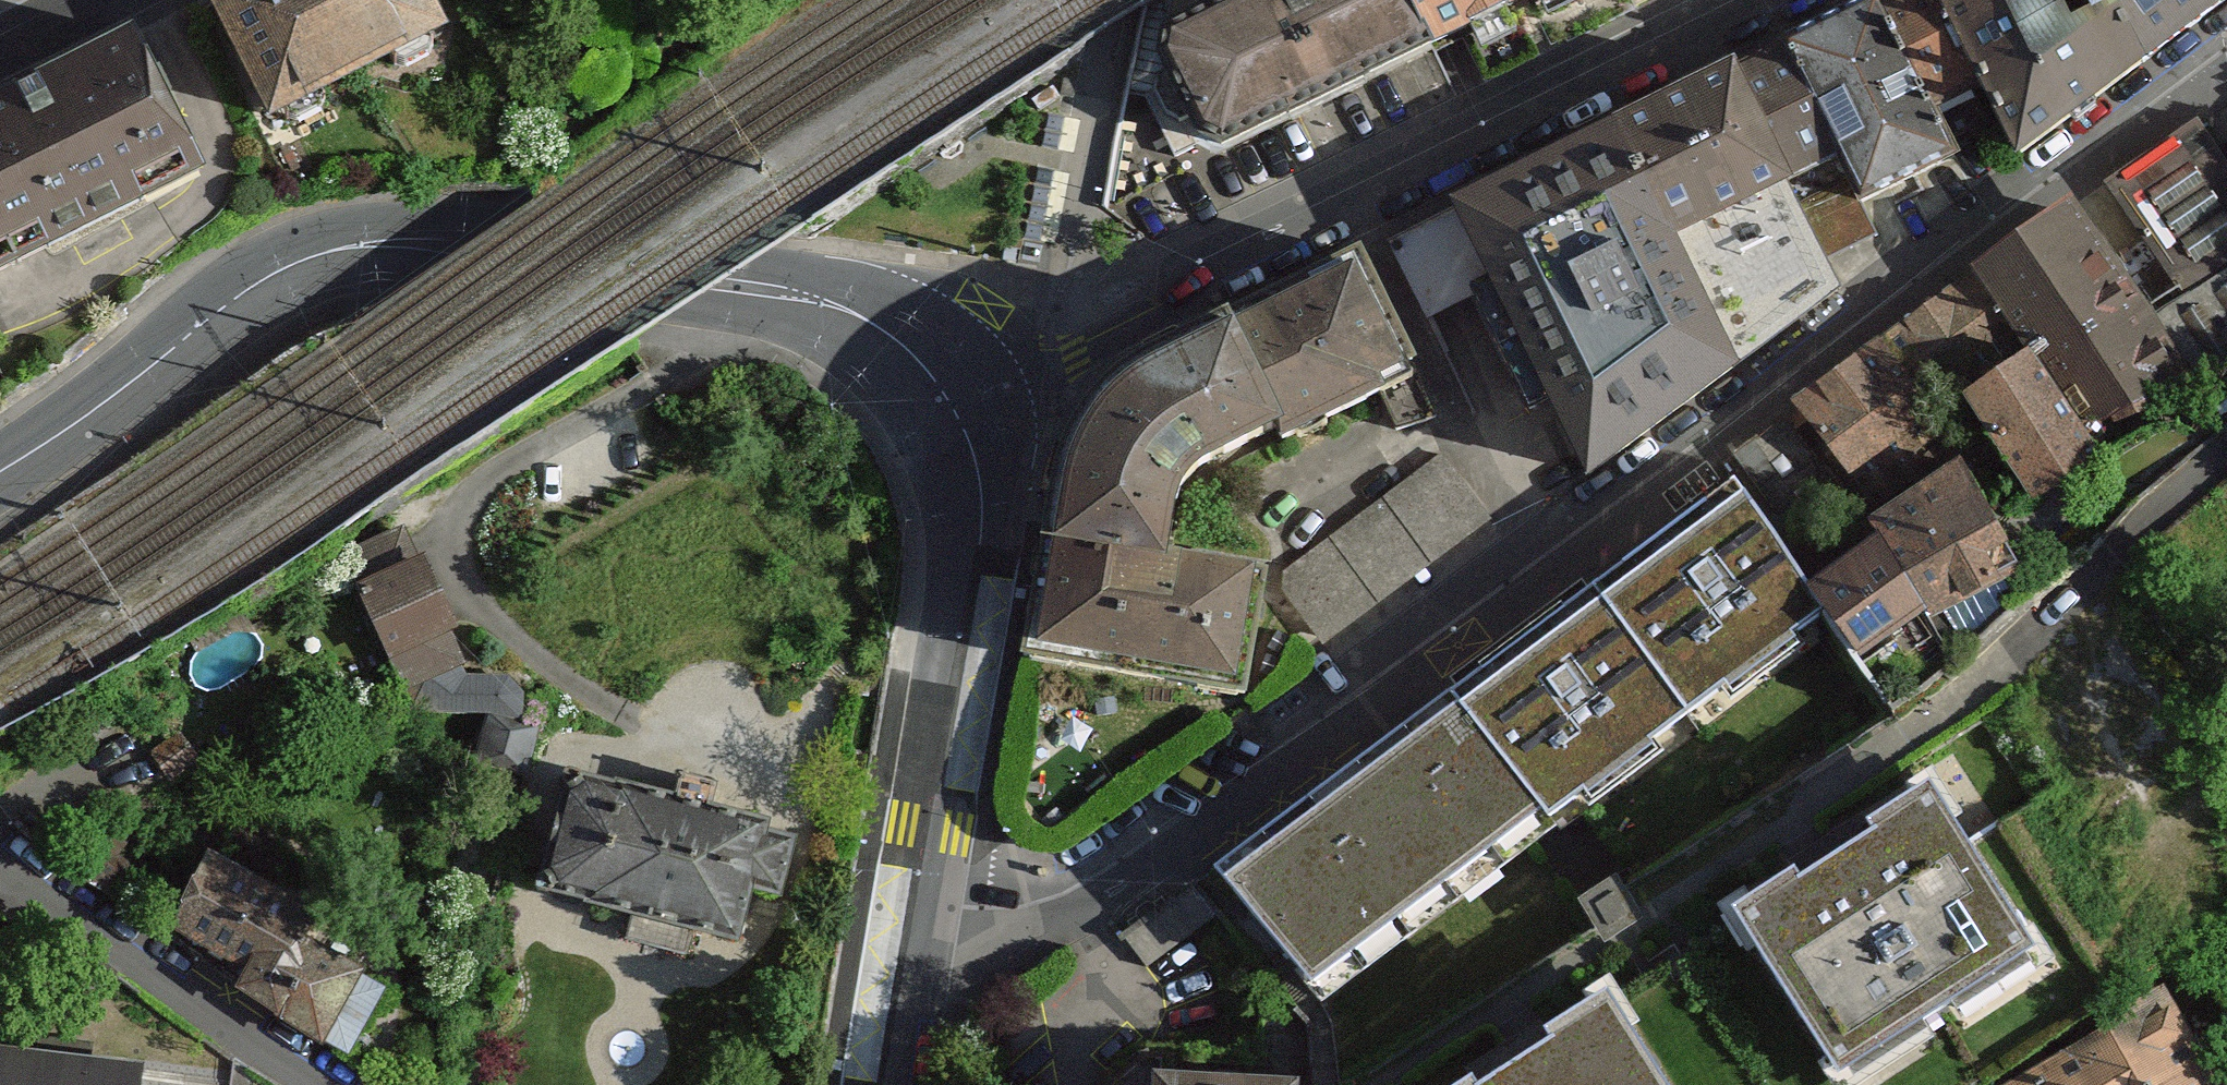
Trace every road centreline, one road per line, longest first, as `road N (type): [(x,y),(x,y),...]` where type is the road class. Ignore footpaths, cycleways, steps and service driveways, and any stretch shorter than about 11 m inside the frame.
road 1 (residential): [(2226,69),(1780,391),(1544,540),(1033,912),(914,900)]
road 2 (secondary): [(923,401),(861,340),(801,306),(597,253),(351,247),(278,274),(0,474)]
road 3 (residential): [(923,401),(1079,341),(1749,0)]
road 4 (secondary): [(914,900),(976,553),(972,500),(923,401)]
road 5 (residential): [(315,1084),(0,874)]
road 6 (secondary): [(881,1084),(914,900)]
road 7 (motorway): [(0,54),(118,0)]
road 8 (secondary): [(112,0),(0,54)]

